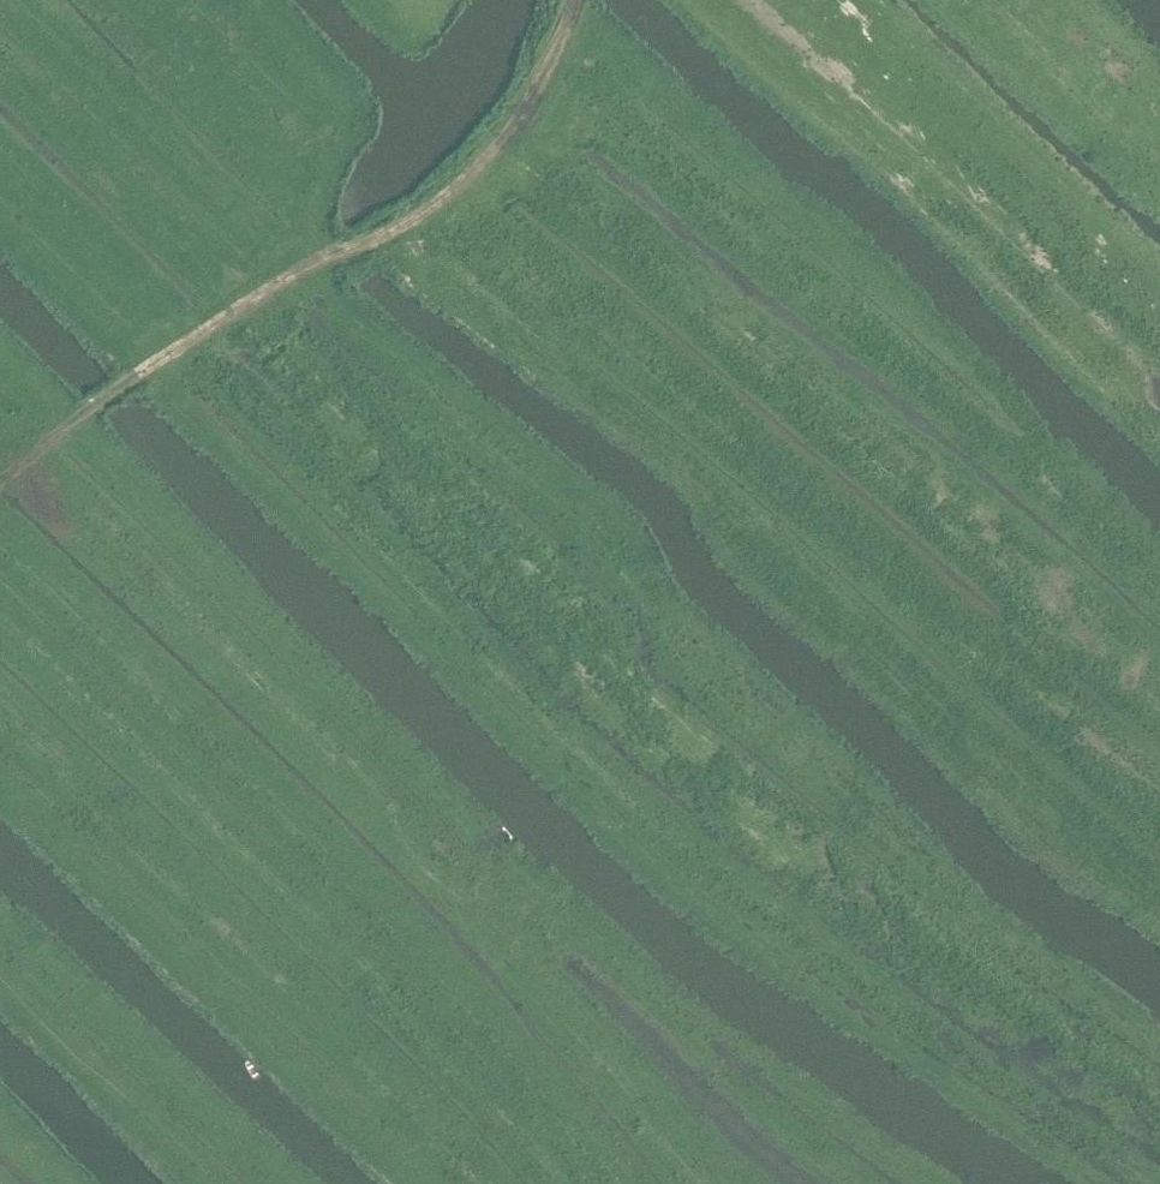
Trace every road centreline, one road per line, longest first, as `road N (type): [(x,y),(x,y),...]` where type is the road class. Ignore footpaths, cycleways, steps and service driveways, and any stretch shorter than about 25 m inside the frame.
road 1 (track): [(0,484),(140,374),(276,285),(432,208),(530,100),(574,0)]

